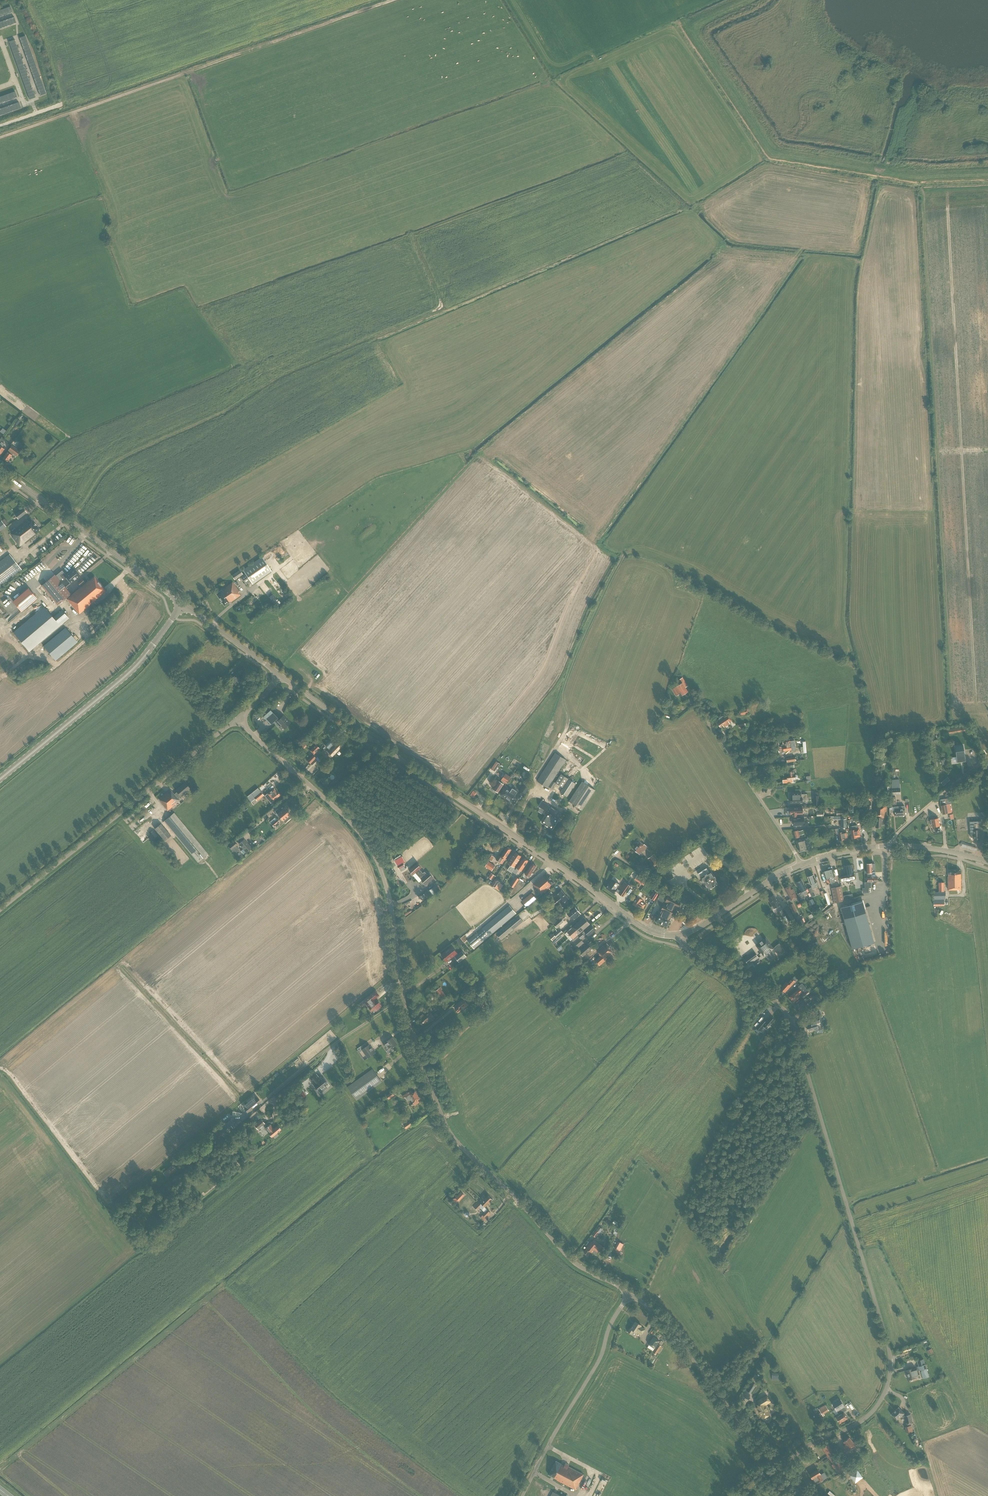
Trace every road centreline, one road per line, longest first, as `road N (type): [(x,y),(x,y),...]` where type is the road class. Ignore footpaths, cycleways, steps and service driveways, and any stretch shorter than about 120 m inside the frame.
road 1 (unclassified): [(631,1295),(571,1259),(452,1135),(409,1025),(391,907),(371,851),(239,719)]
road 2 (unclassified): [(782,1470),(874,1409),(889,1380),(889,1348),(790,1017),(691,951),(682,934)]
road 3 (track): [(411,233),(441,307),(280,376),(228,411),(124,458),(70,521)]
road 4 (tertiary): [(682,934),(643,927),(282,676)]
road 5 (track): [(220,1279),(329,1382),(471,1495)]
road 6 (unclassified): [(0,911),(239,719)]
road 7 (tertiary): [(0,779),(131,671),(183,604)]
road 8 (unclassified): [(782,1470),(681,1342),(631,1295)]
road 9 (unclassified): [(523,1495),(631,1295)]
road 10 (tertiary): [(183,604),(0,470)]
road 11 (residential): [(802,865),(694,697)]
road 12 (track): [(185,72),(0,137)]
road 13 (track): [(118,579),(124,600),(57,663),(31,654)]
road 14 (tertiary): [(682,934),(802,865)]
road 15 (track): [(82,1182),(0,1077)]
road 16 (residential): [(891,846),(987,759)]
road 17 (tertiary): [(282,676),(183,604)]

